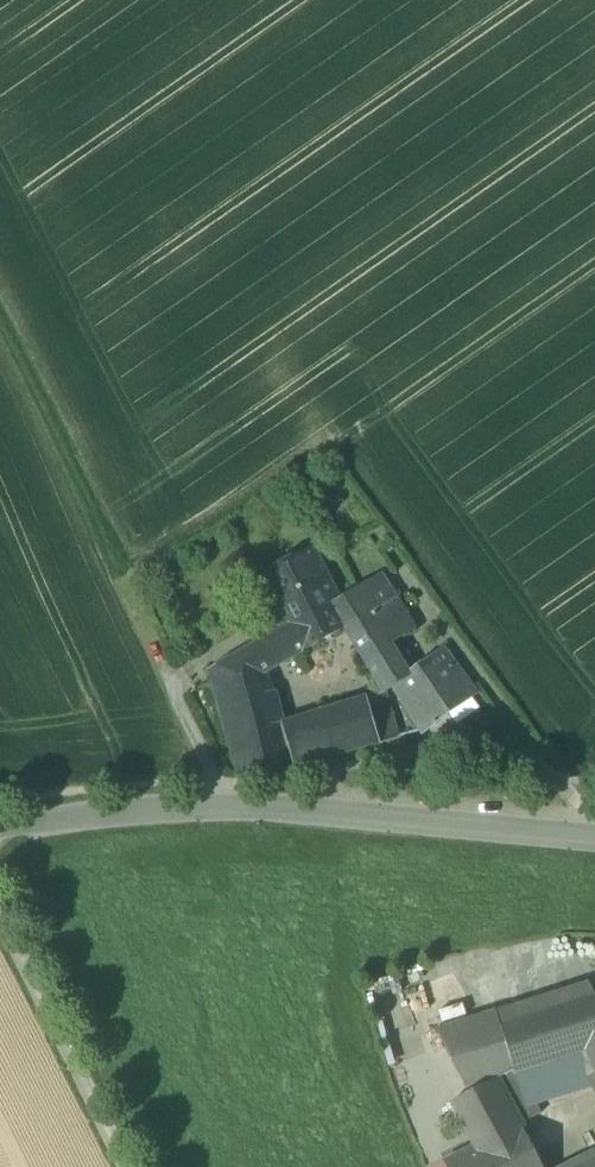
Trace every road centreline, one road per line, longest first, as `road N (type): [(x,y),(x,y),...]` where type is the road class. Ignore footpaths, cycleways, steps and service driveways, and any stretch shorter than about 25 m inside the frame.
road 1 (tertiary): [(594,839),(222,804),(0,834)]
road 2 (unclassified): [(0,916),(125,1166)]

